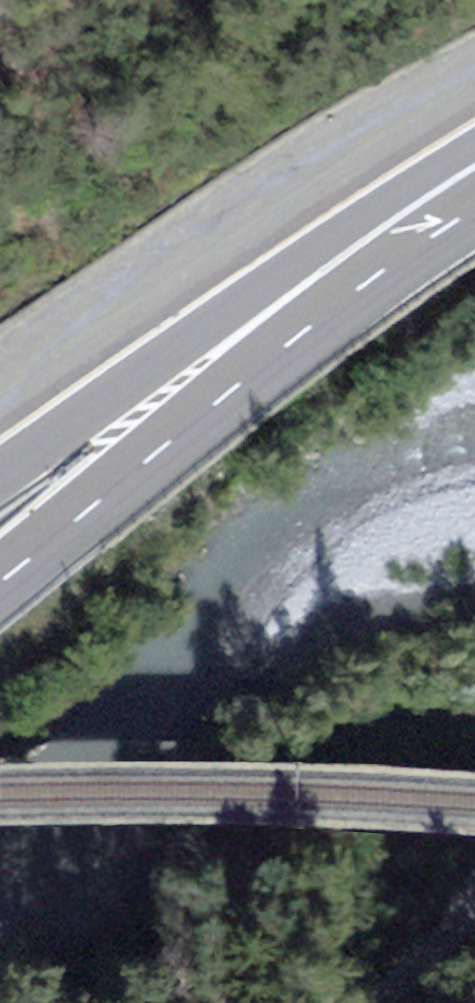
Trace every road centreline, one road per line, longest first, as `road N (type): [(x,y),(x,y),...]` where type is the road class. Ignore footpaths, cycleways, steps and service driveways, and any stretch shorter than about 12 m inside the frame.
road 1 (primary): [(0,581),(395,242)]
road 2 (primary): [(395,242),(0,479)]
road 3 (track): [(379,1002),(474,907)]

